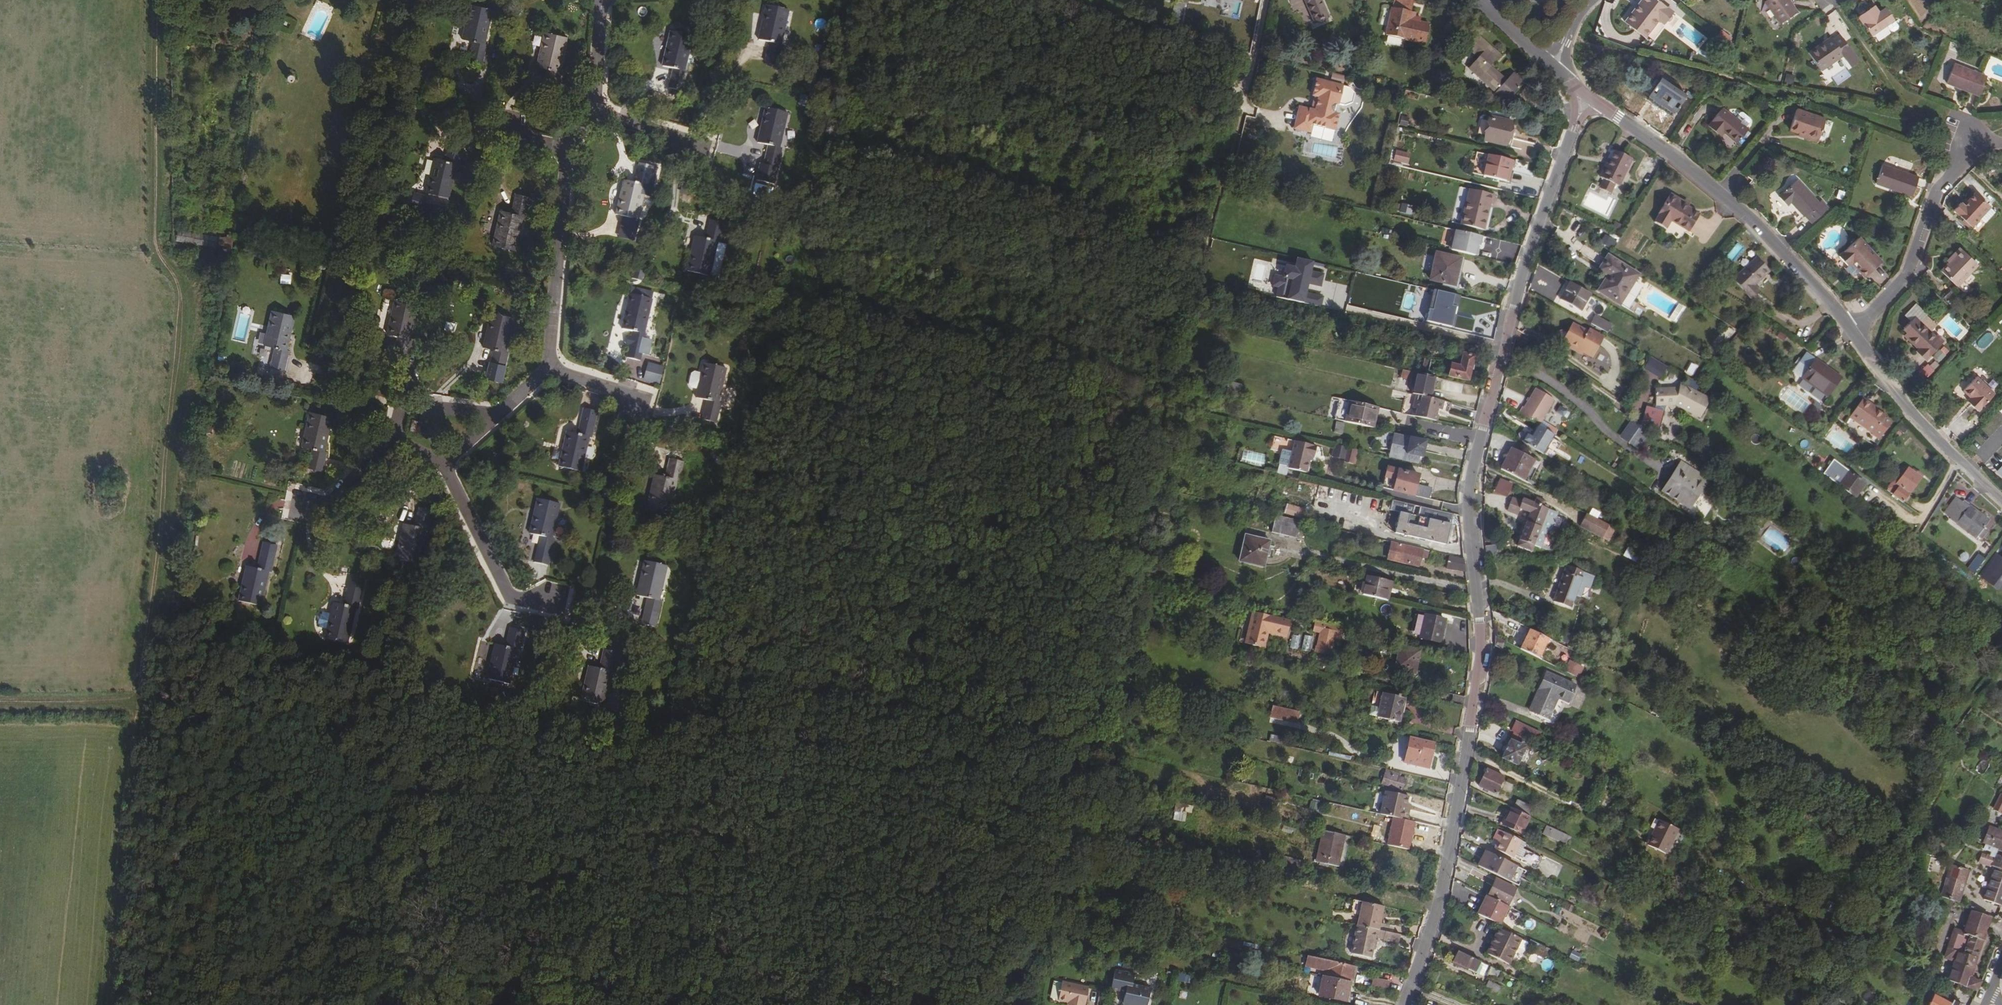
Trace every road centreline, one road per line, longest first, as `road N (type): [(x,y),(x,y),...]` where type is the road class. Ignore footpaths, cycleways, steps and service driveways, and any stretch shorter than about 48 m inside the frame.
road 1 (track): [(155,0),(155,238),(181,286),(139,701),(176,817),(149,967),(157,1004)]
road 2 (residential): [(1586,96),(1530,252),(1469,489),(1481,652),(1441,898),(1405,1004)]
road 3 (residential): [(1586,96),(1755,225),(1853,334)]
road 4 (residential): [(1962,136),(1956,170),(1936,195),(1911,270),(1853,334)]
road 5 (residential): [(1853,334),(1910,410),(2001,498)]
road 6 (residential): [(566,147),(551,367)]
road 7 (residential): [(444,467),(509,595),(558,606)]
road 8 (track): [(0,701),(139,701)]
road 9 (residential): [(492,418),(406,407),(390,438)]

